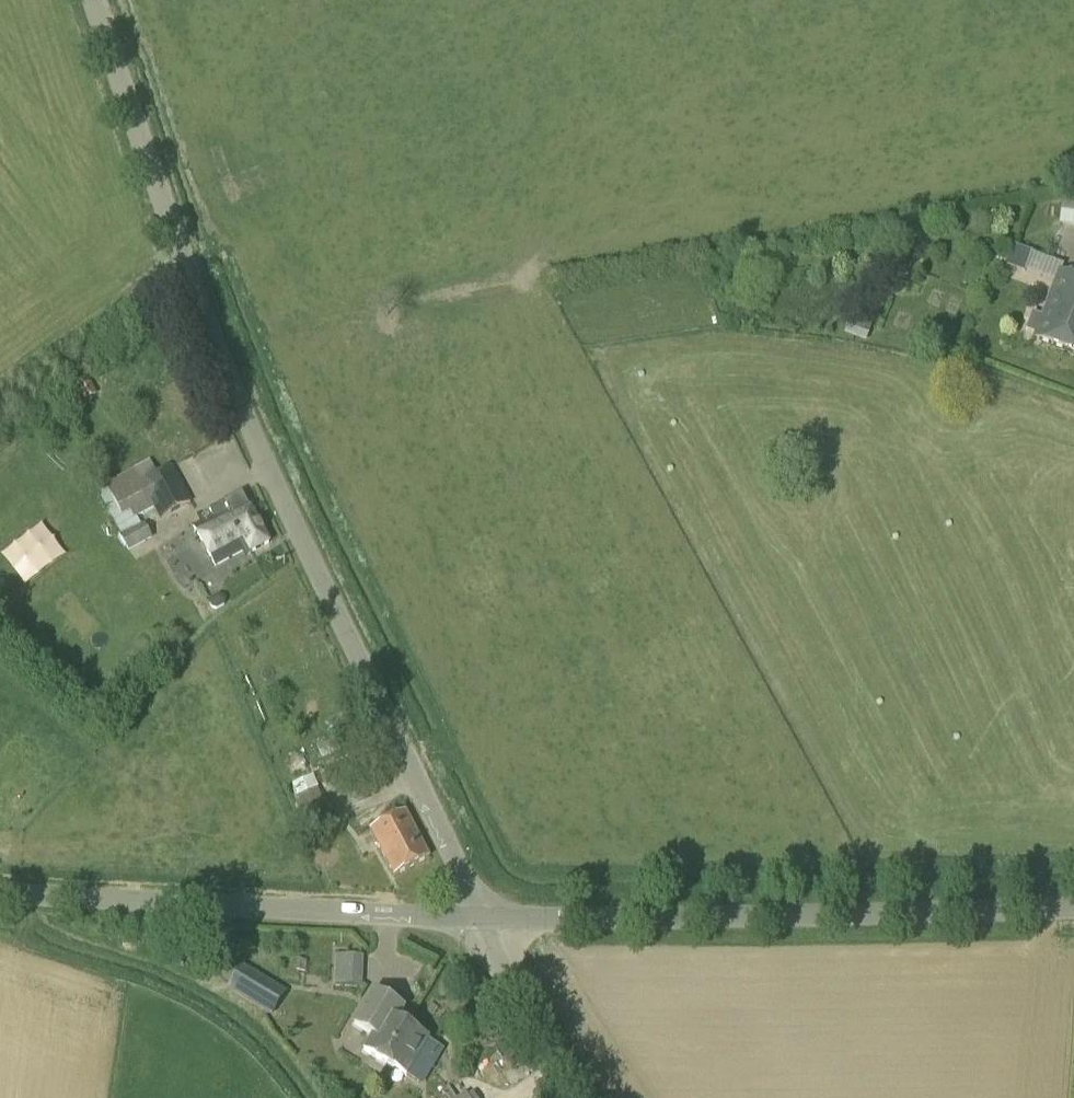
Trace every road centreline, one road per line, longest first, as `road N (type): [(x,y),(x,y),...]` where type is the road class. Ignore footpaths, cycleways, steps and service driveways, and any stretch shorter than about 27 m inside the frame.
road 1 (tertiary): [(483,920),(251,428),(95,0)]
road 2 (tertiary): [(483,920),(1073,908)]
road 3 (tertiary): [(0,891),(483,920)]
road 4 (tertiary): [(578,1097),(526,1015),(483,920)]

